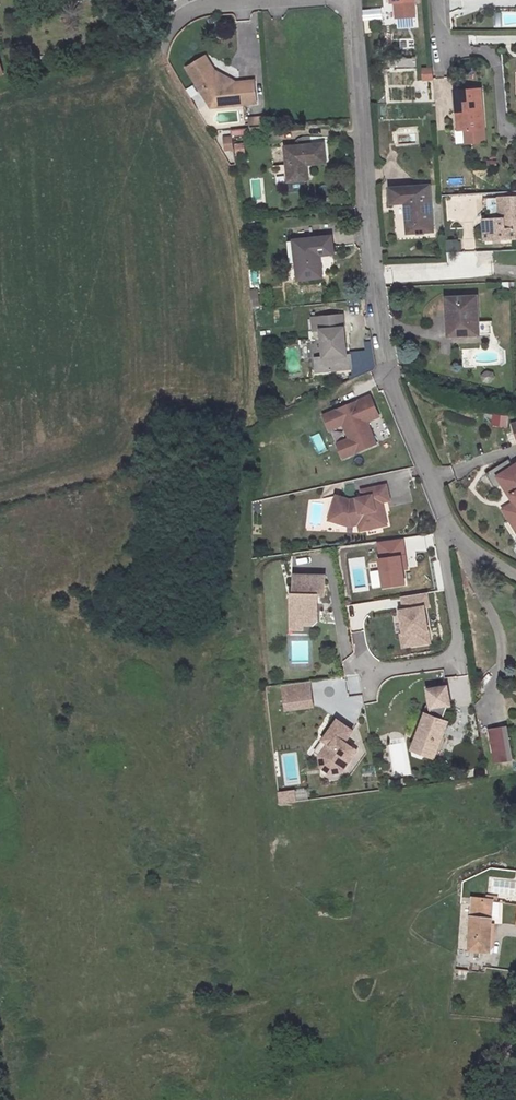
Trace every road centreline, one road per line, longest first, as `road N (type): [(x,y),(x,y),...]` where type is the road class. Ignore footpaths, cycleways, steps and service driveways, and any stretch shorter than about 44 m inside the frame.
road 1 (residential): [(447,523),(388,378),(353,0)]
road 2 (residential): [(367,673),(444,663),(458,647),(441,541),(447,523)]

